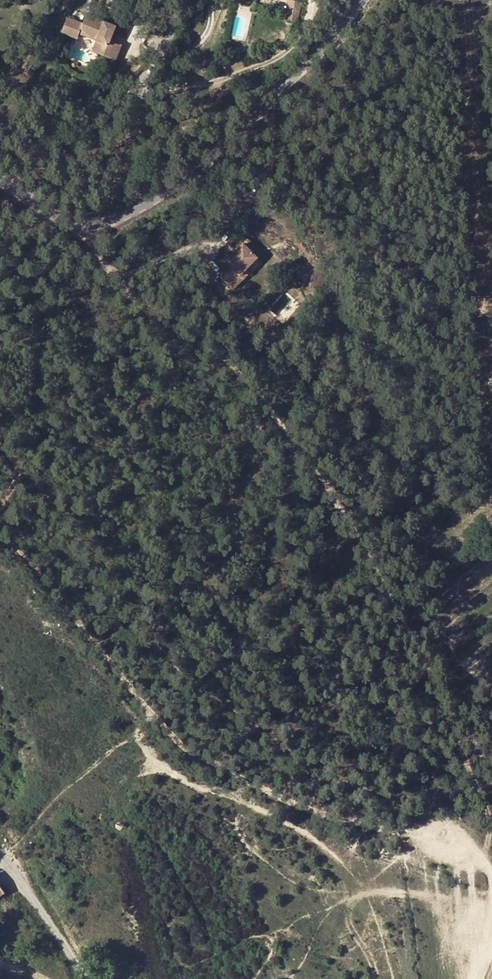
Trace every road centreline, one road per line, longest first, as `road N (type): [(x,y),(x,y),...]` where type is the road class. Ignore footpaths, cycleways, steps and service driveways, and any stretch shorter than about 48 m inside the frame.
road 1 (track): [(491,772),(462,734),(335,497),(202,338),(129,297),(87,228)]
road 2 (track): [(0,535),(62,599),(175,743),(308,812),(467,849),(491,884)]
road 3 (tertiary): [(0,181),(87,228),(142,212),(198,172),(364,0)]
road 4 (residential): [(0,132),(43,143),(115,113),(166,53),(180,0)]
road 5 (track): [(84,978),(0,856)]

